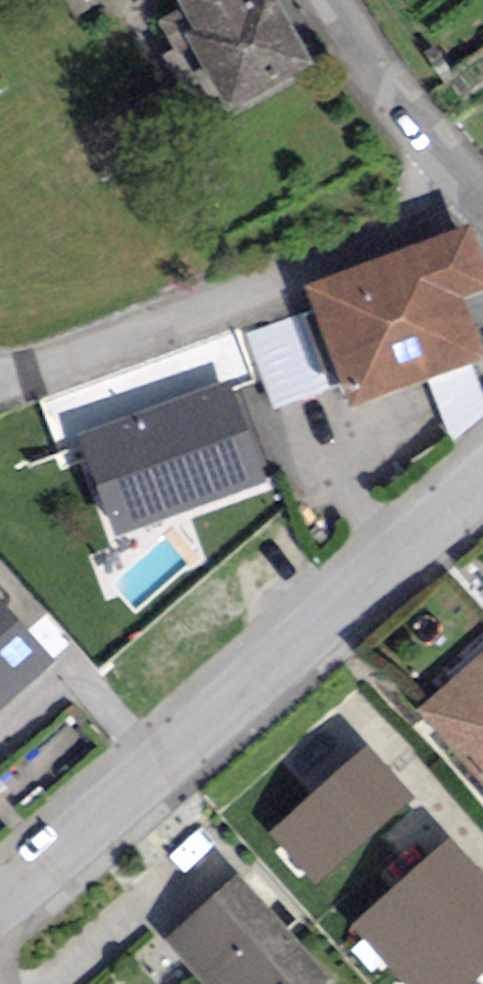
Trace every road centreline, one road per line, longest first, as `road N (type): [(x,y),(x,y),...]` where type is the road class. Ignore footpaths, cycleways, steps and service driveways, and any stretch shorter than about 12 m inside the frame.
road 1 (residential): [(0,906),(482,478)]
road 2 (residential): [(465,182),(273,283),(0,381)]
road 3 (residential): [(332,0),(465,182)]

